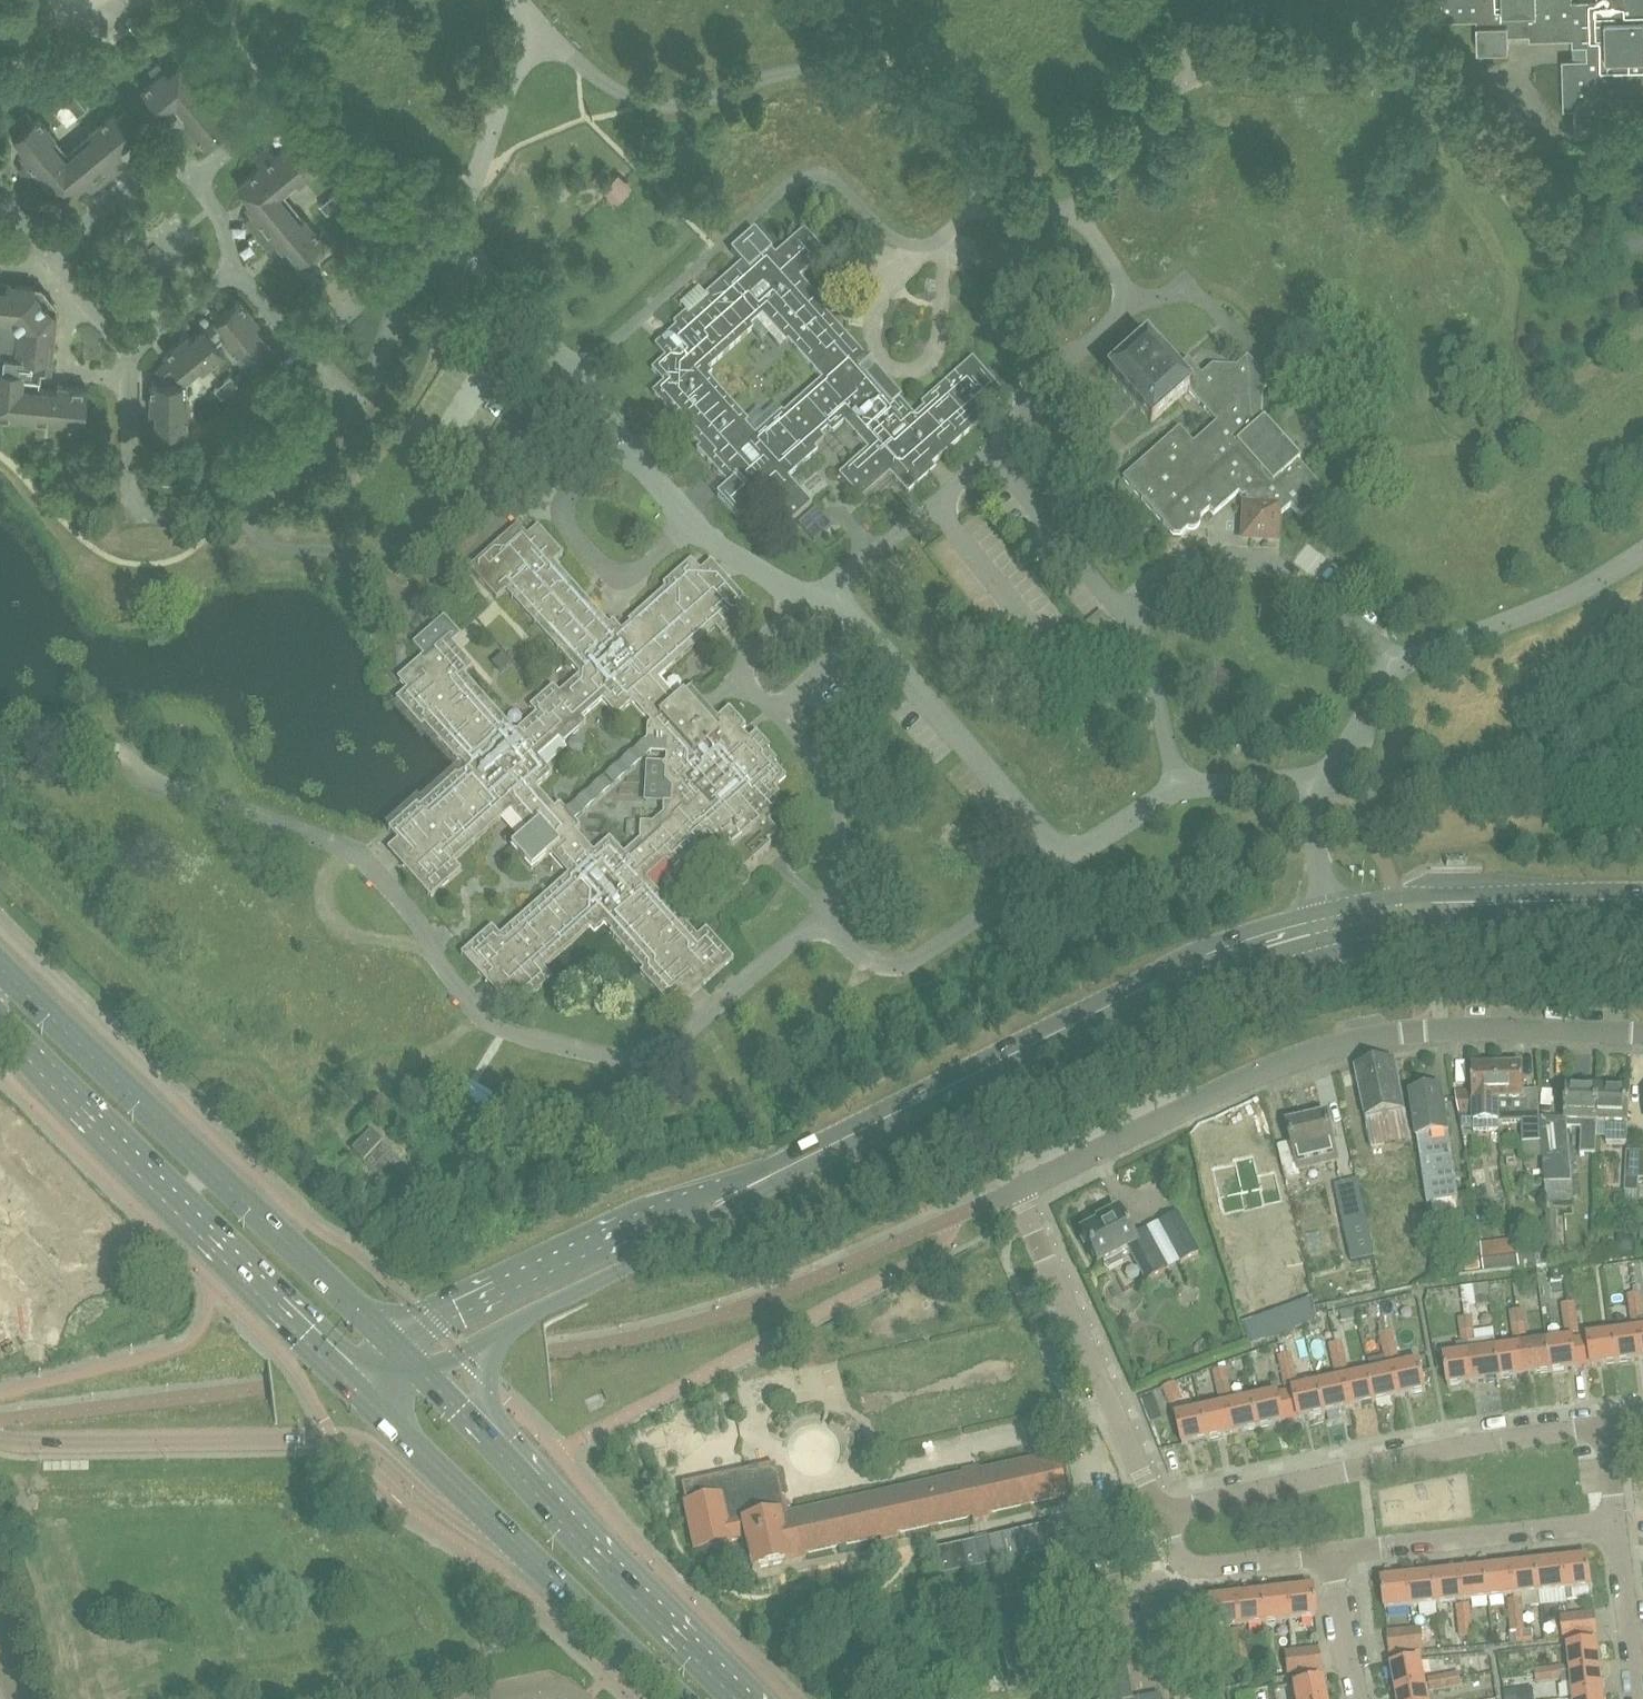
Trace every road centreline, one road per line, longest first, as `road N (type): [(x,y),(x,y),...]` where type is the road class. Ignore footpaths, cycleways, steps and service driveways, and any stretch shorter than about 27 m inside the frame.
road 1 (residential): [(1153,1504),(1016,1190),(1256,1073),(1325,1049),(1492,1029),(1642,1035)]
road 2 (residential): [(128,747),(142,776),(348,848),(401,900),(480,1014),(568,1048),(630,1056),(672,1042),(819,920)]
road 3 (unclassified): [(0,1437),(354,1438),(479,1534),(517,1544)]
road 4 (primary): [(395,1343),(0,959)]
road 5 (tertiary): [(882,1122),(701,1193),(395,1343)]
road 6 (primary): [(0,1014),(364,1398)]
road 7 (tertiary): [(428,1378),(882,1122)]
road 8 (residential): [(971,155),(915,88),(853,68),(803,67),(677,106),(639,103),(601,82),(533,17)]
road 9 (residential): [(576,374),(520,429),(495,529),(424,590),(398,594),(351,555),(269,546),(240,509)]
road 10 (residential): [(1153,1504),(1450,1442),(1620,1425)]
road 11 (primary): [(756,1698),(428,1378)]
road 12 (residential): [(576,374),(802,174),(831,178),(896,239),(930,243)]
road 13 (residential): [(1126,614),(1193,556),(1270,561),(1403,663)]
road 14 (residential): [(930,243),(873,318),(876,345),(893,365),(922,364),(935,347),(945,232)]
road 15 (residential): [(819,920),(864,962),(902,965),(1071,858)]
road 16 (residential): [(873,637),(1071,858)]
road 17 (residential): [(1345,1566),(1624,1539)]
road 18 (residential): [(628,444),(561,504),(606,569),(625,573),(697,525)]
road 19 (residential): [(128,352),(131,511),(240,509)]
road 20 (residential): [(1403,663),(1550,604),(1642,552)]
road 21 (tertiary): [(1109,1005),(882,1122)]
road 22 (tertiary): [(1329,908),(1179,956),(1109,1005)]
road 23 (residential): [(191,174),(268,117),(280,55),(341,0)]
road 24 (tertiary): [(1109,1005),(1335,937)]
road 25 (residential): [(1153,1504),(1196,1578),(1345,1566)]
road 26 (residential): [(455,226),(482,171),(533,17)]
road 27 (residential): [(828,908),(840,863),(835,784),(775,709)]
road 28 (primary): [(517,1544),(673,1698)]
road 29 (primary): [(364,1398),(517,1544)]
road 30 (residential): [(989,454),(1126,614)]
road 31 (residential): [(1133,306),(1040,380),(989,454)]
road 32 (residential): [(455,226),(576,374)]
road 33 (residential): [(1377,75),(1186,76)]
road 34 (tertiary): [(1516,900),(1392,895),(1329,908)]
road 35 (tertiary): [(1335,937),(1516,900)]
road 36 (residential): [(933,502),(1047,645)]
road 37 (residential): [(1175,788),(1143,641),(1126,614)]
road 38 (track): [(480,1014),(338,1127)]
road 39 (residential): [(1503,155),(1585,239),(1642,246)]
road 40 (residential): [(51,255),(152,169),(191,174)]
road 41 (residential): [(1186,76),(1078,207)]
road 42 (residential): [(1503,155),(1525,120),(1519,91),(1484,75),(1431,81)]
road 43 (residential): [(1638,1698),(1624,1539)]
road 44 (residential): [(364,413),(415,263)]
road 45 (residential): [(240,509),(364,413)]
road 46 (residential): [(1306,782),(1331,767),(1403,663)]
road 47 (residential): [(775,709),(746,662),(806,599)]
road 48 (residential): [(309,348),(415,263)]
road 49 (residential): [(128,352),(233,266)]
road 50 (residential): [(826,585),(933,502)]
road 51 (residential): [(1368,1698),(1345,1566)]
road 52 (residential): [(697,525),(806,599)]
road 53 (residential): [(1175,788),(1306,782)]
road 54 (residential): [(1329,908),(1306,782)]
road 55 (tertiary): [(1642,899),(1516,900)]
road 56 (residential): [(1071,858),(1175,788)]
road 57 (residential): [(51,255),(128,352)]
road 58 (residential): [(775,709),(873,637)]

